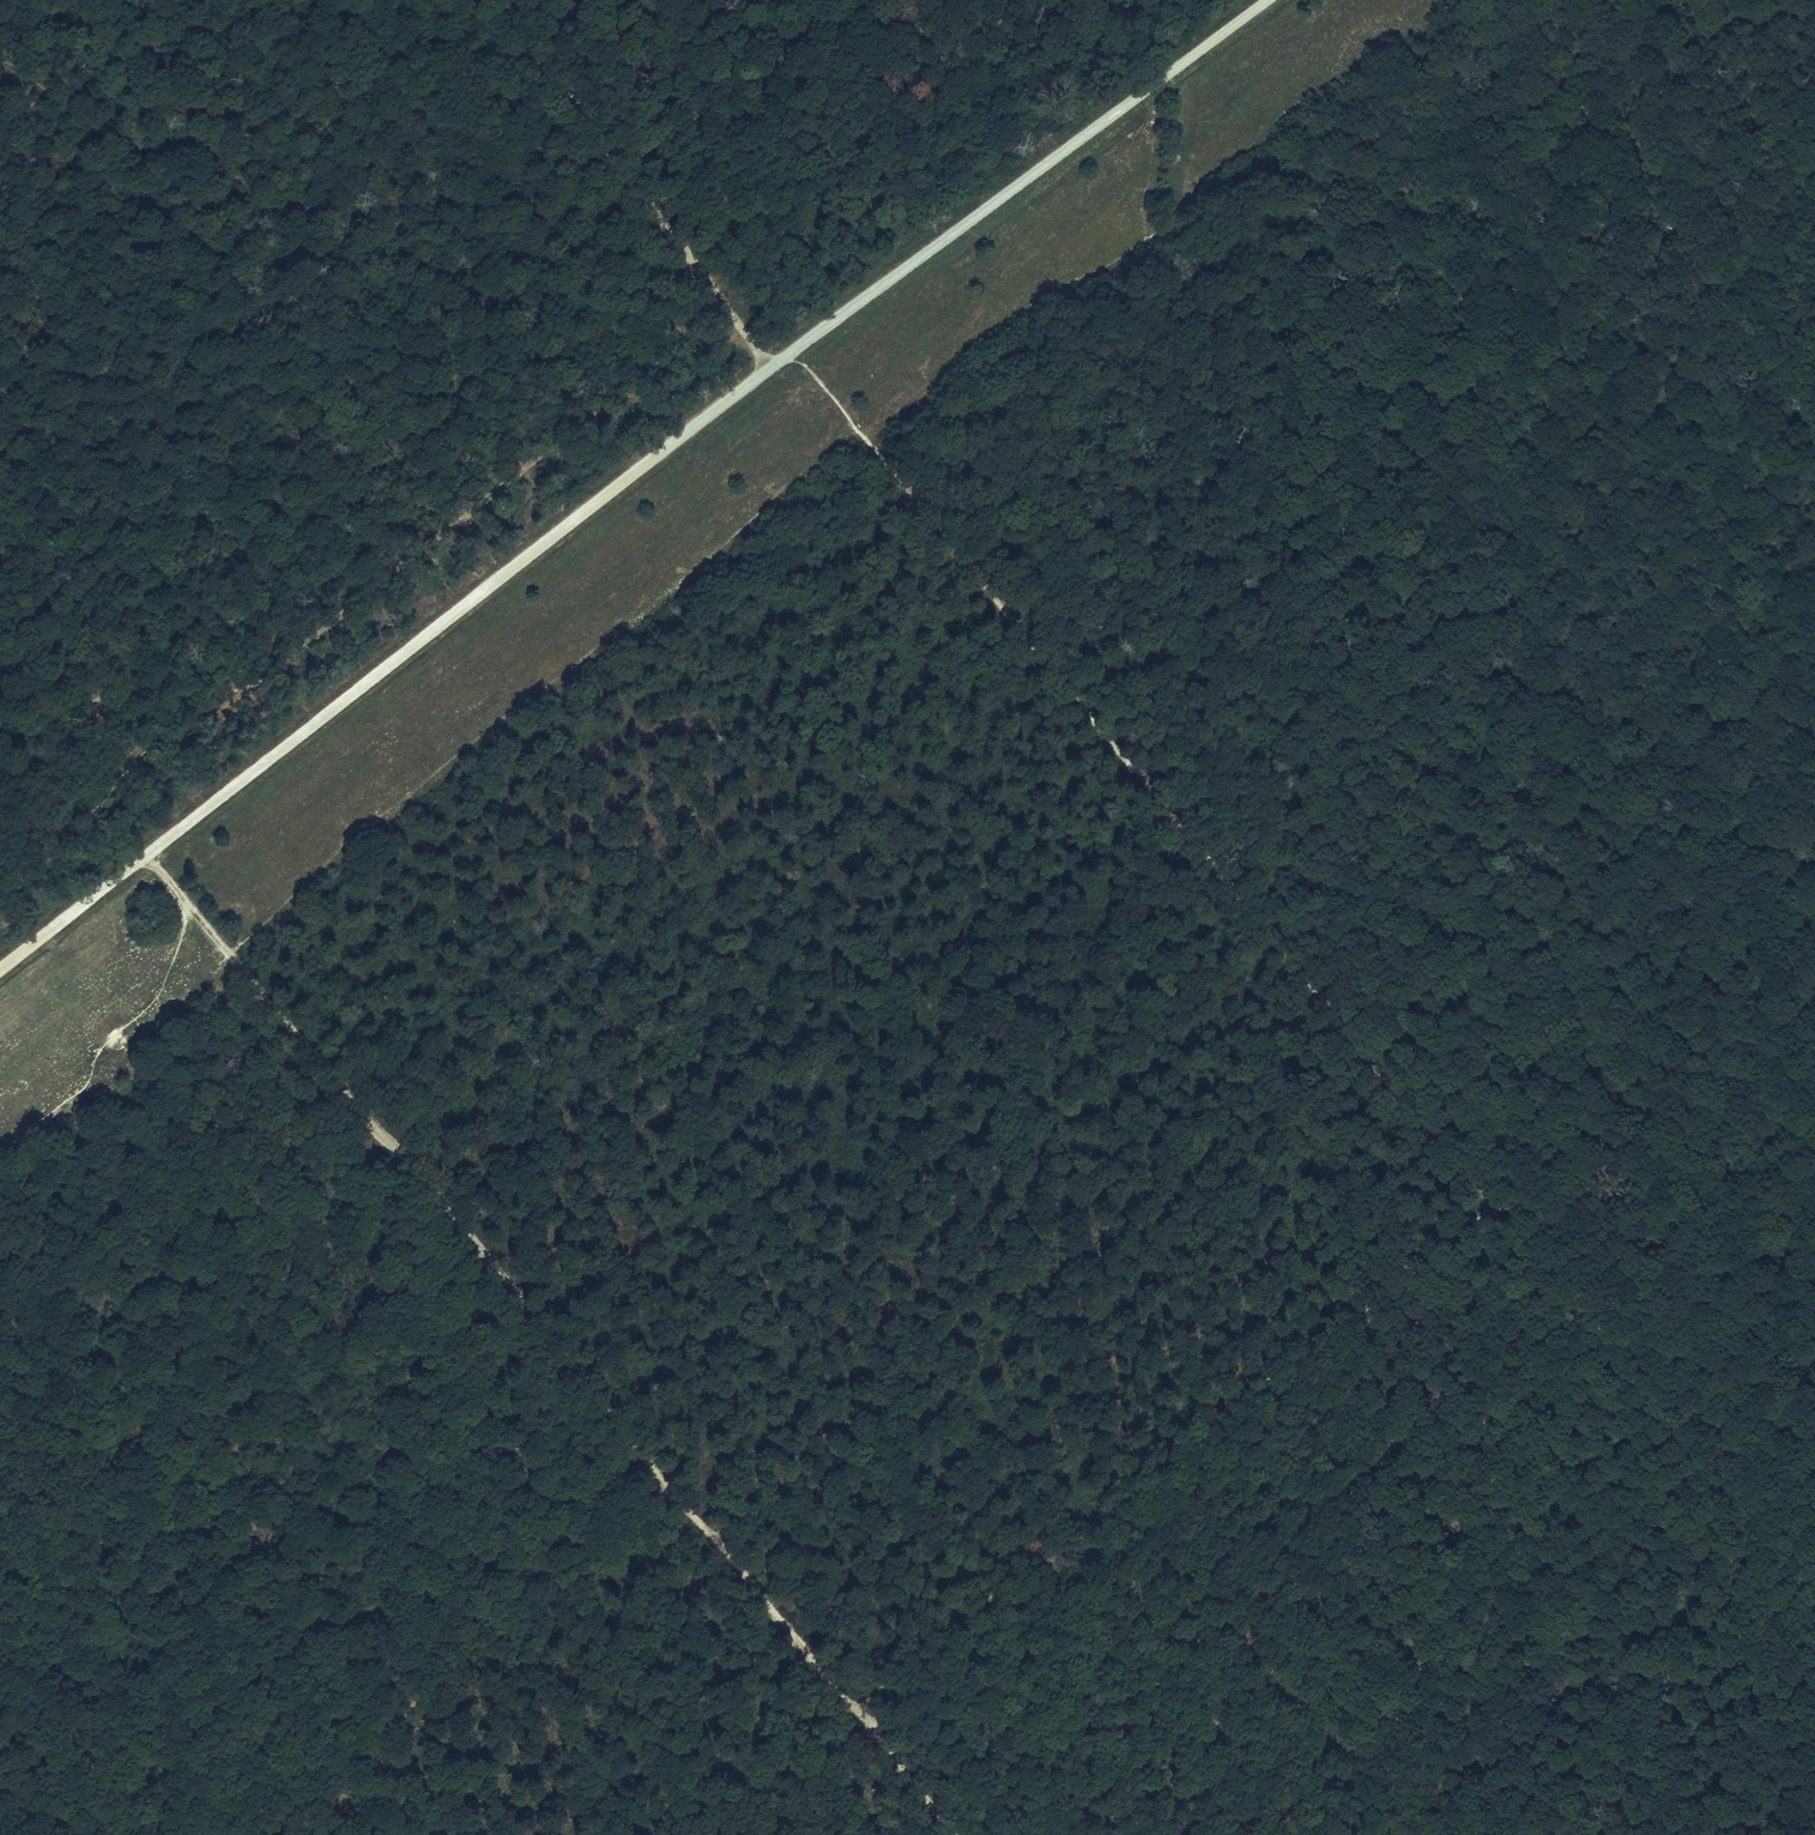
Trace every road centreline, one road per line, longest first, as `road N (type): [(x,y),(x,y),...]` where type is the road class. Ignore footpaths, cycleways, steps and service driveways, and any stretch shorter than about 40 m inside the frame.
road 1 (track): [(768,369),(0,966)]
road 2 (track): [(673,1496),(248,973)]
road 3 (track): [(1265,0),(787,355)]
road 4 (track): [(0,1174),(248,973)]
road 5 (track): [(859,1712),(673,1496)]
road 6 (track): [(859,1712),(960,1834)]
road 7 (track): [(248,973),(146,854)]

